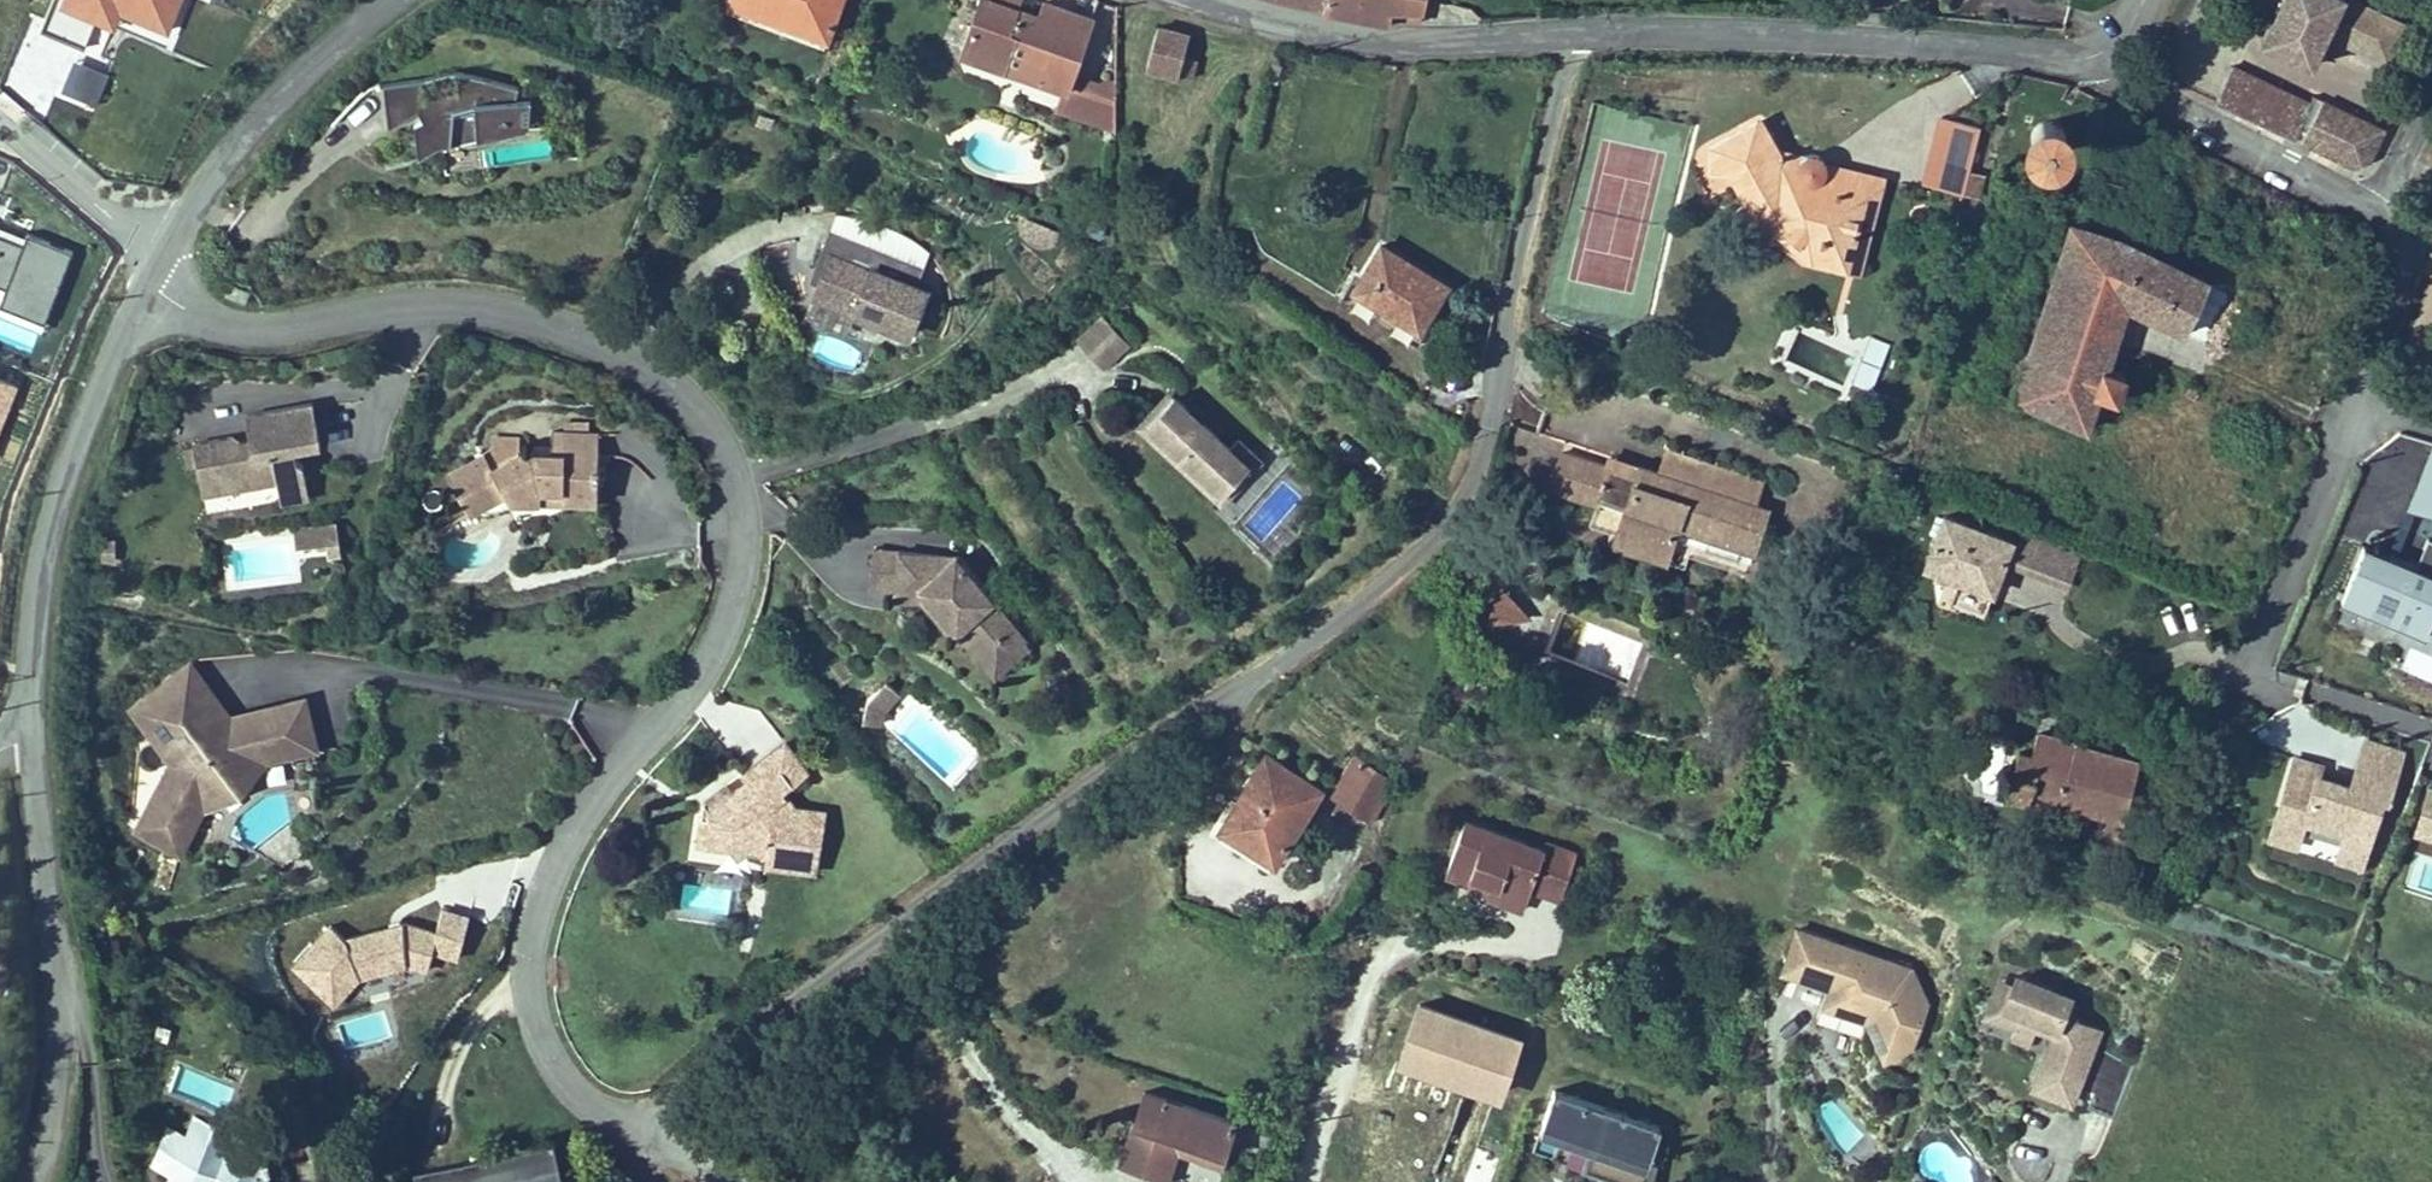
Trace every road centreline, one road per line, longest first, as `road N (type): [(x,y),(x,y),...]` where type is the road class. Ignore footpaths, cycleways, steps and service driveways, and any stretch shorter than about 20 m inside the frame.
road 1 (residential): [(651,1112),(710,1078),(818,976),(1031,820),(1322,624),(1431,538),(1464,499),(1483,450),(1568,36)]
road 2 (residential): [(141,289),(256,324),(385,302),(535,312),(658,369),(700,409),(742,498),(741,564),(721,630),(551,863),(531,933),(533,1034),(587,1101),(634,1115)]
road 3 (residential): [(1568,36),(1772,35),(2092,57)]
road 4 (residential): [(18,1181),(44,1099),(51,1032),(28,725)]
road 5 (residential): [(28,725),(42,543),(64,464),(141,289)]
road 6 (residential): [(1200,0),(1303,32),(1389,46),(1568,36)]
road 7 (residential): [(157,261),(215,167),(386,0)]
road 8 (residential): [(2377,208),(2110,79),(2092,57)]
road 9 (residential): [(2350,403),(2256,652)]
road 10 (residential): [(2377,208),(2408,247),(2407,275),(2350,403)]
road 11 (residential): [(0,117),(157,261)]
road 12 (residential): [(2431,92),(2377,208)]

